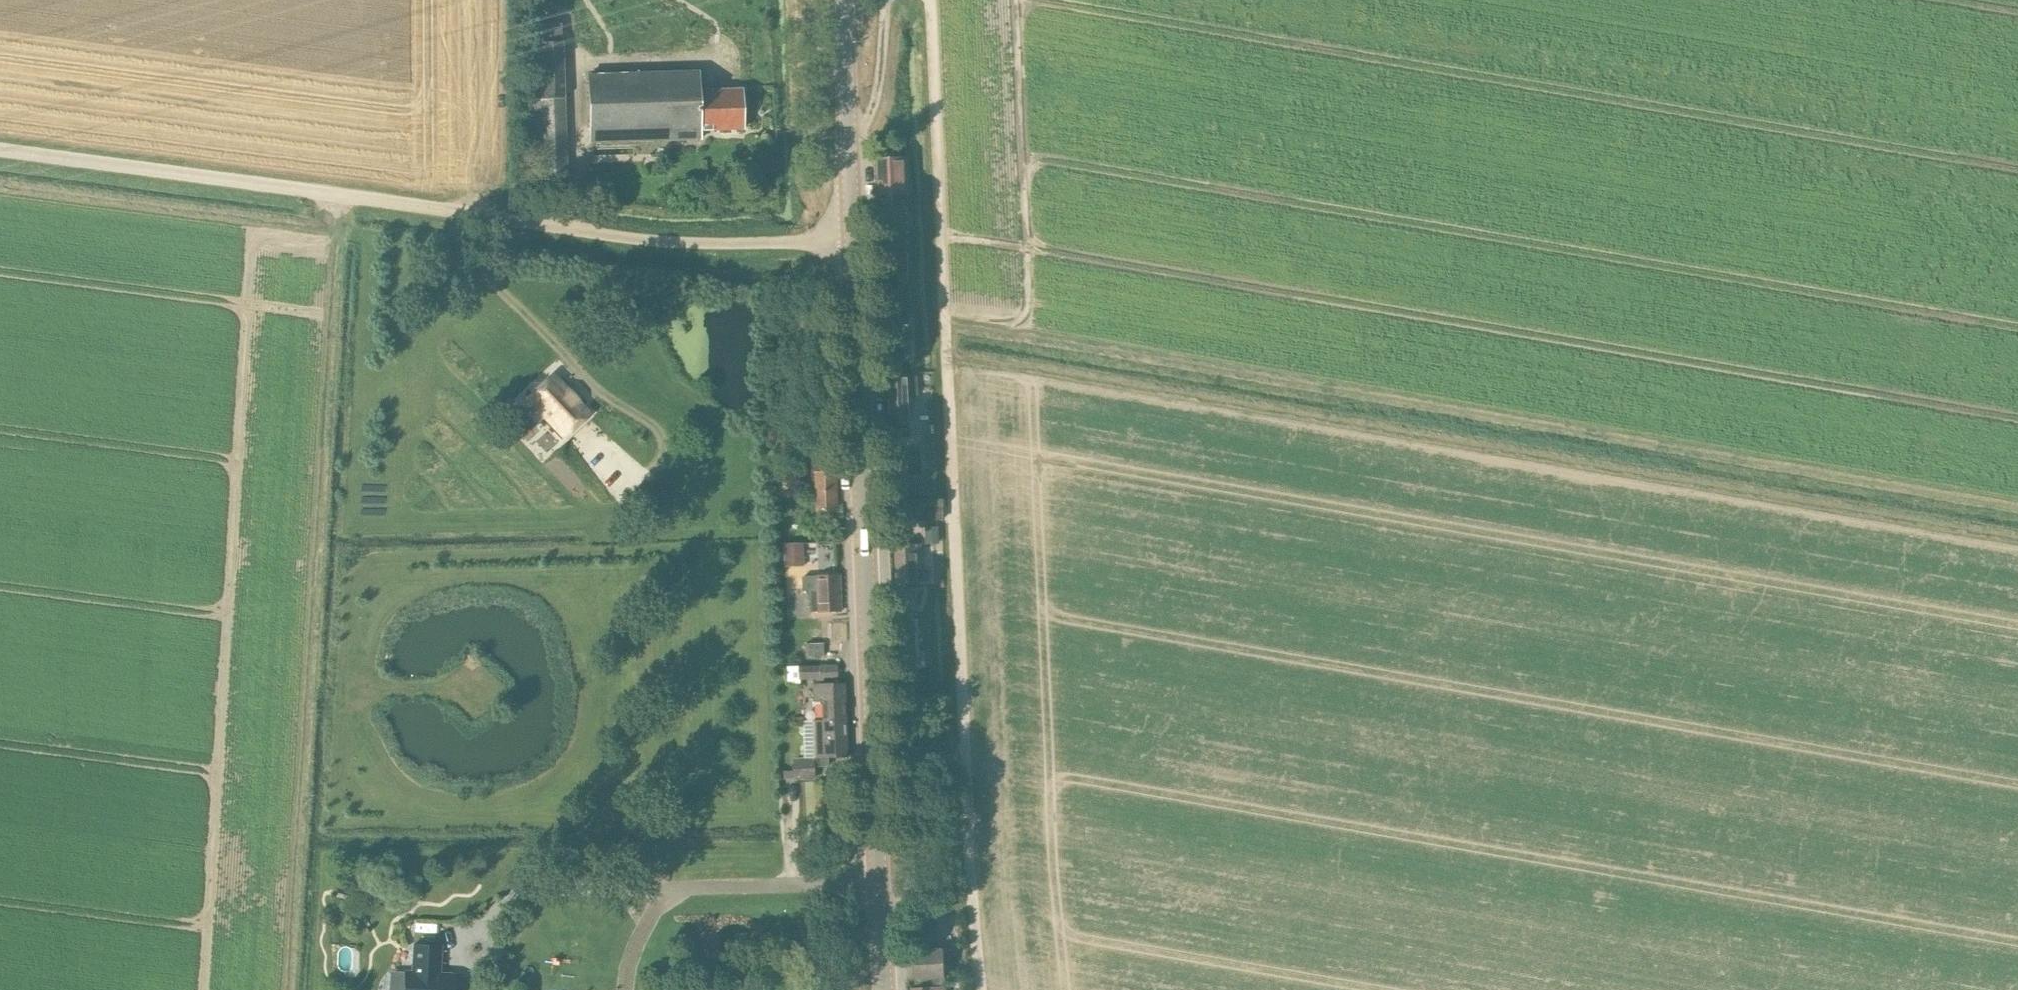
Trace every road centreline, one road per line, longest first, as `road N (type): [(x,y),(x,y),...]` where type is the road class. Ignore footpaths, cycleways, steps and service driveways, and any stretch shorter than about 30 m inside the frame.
road 1 (track): [(923,0),(978,989)]
road 2 (unclassified): [(853,237),(631,236),(0,150)]
road 3 (secondary): [(877,891),(853,237)]
road 4 (secondary): [(853,237),(843,0)]
road 5 (track): [(849,148),(874,101),(895,0)]
road 6 (residential): [(848,989),(846,892),(877,891)]

